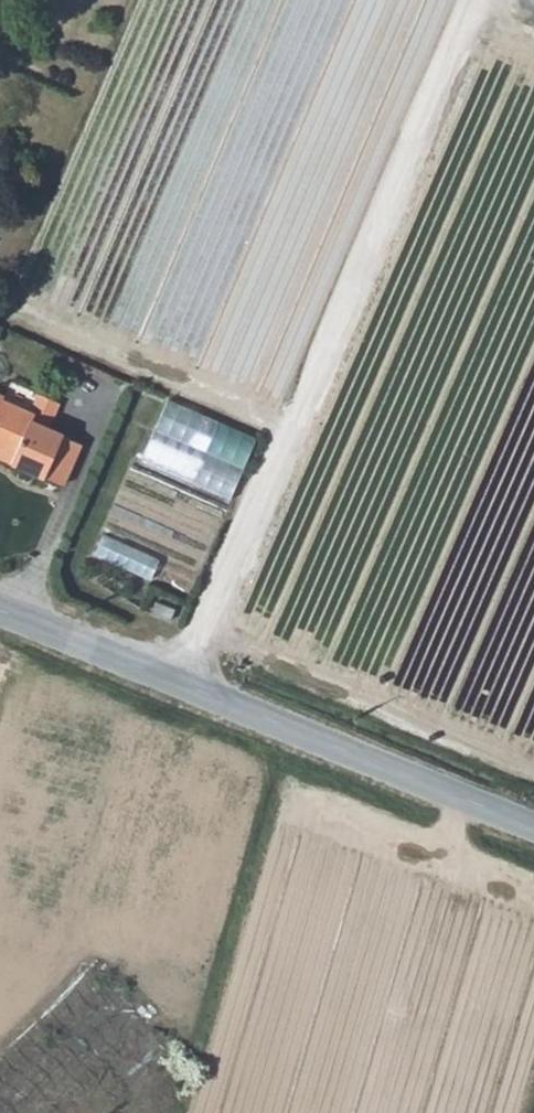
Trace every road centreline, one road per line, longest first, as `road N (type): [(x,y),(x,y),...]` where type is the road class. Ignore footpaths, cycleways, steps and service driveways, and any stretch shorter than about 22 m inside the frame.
road 1 (track): [(478,0),(185,687)]
road 2 (tertiary): [(533,828),(0,614)]

